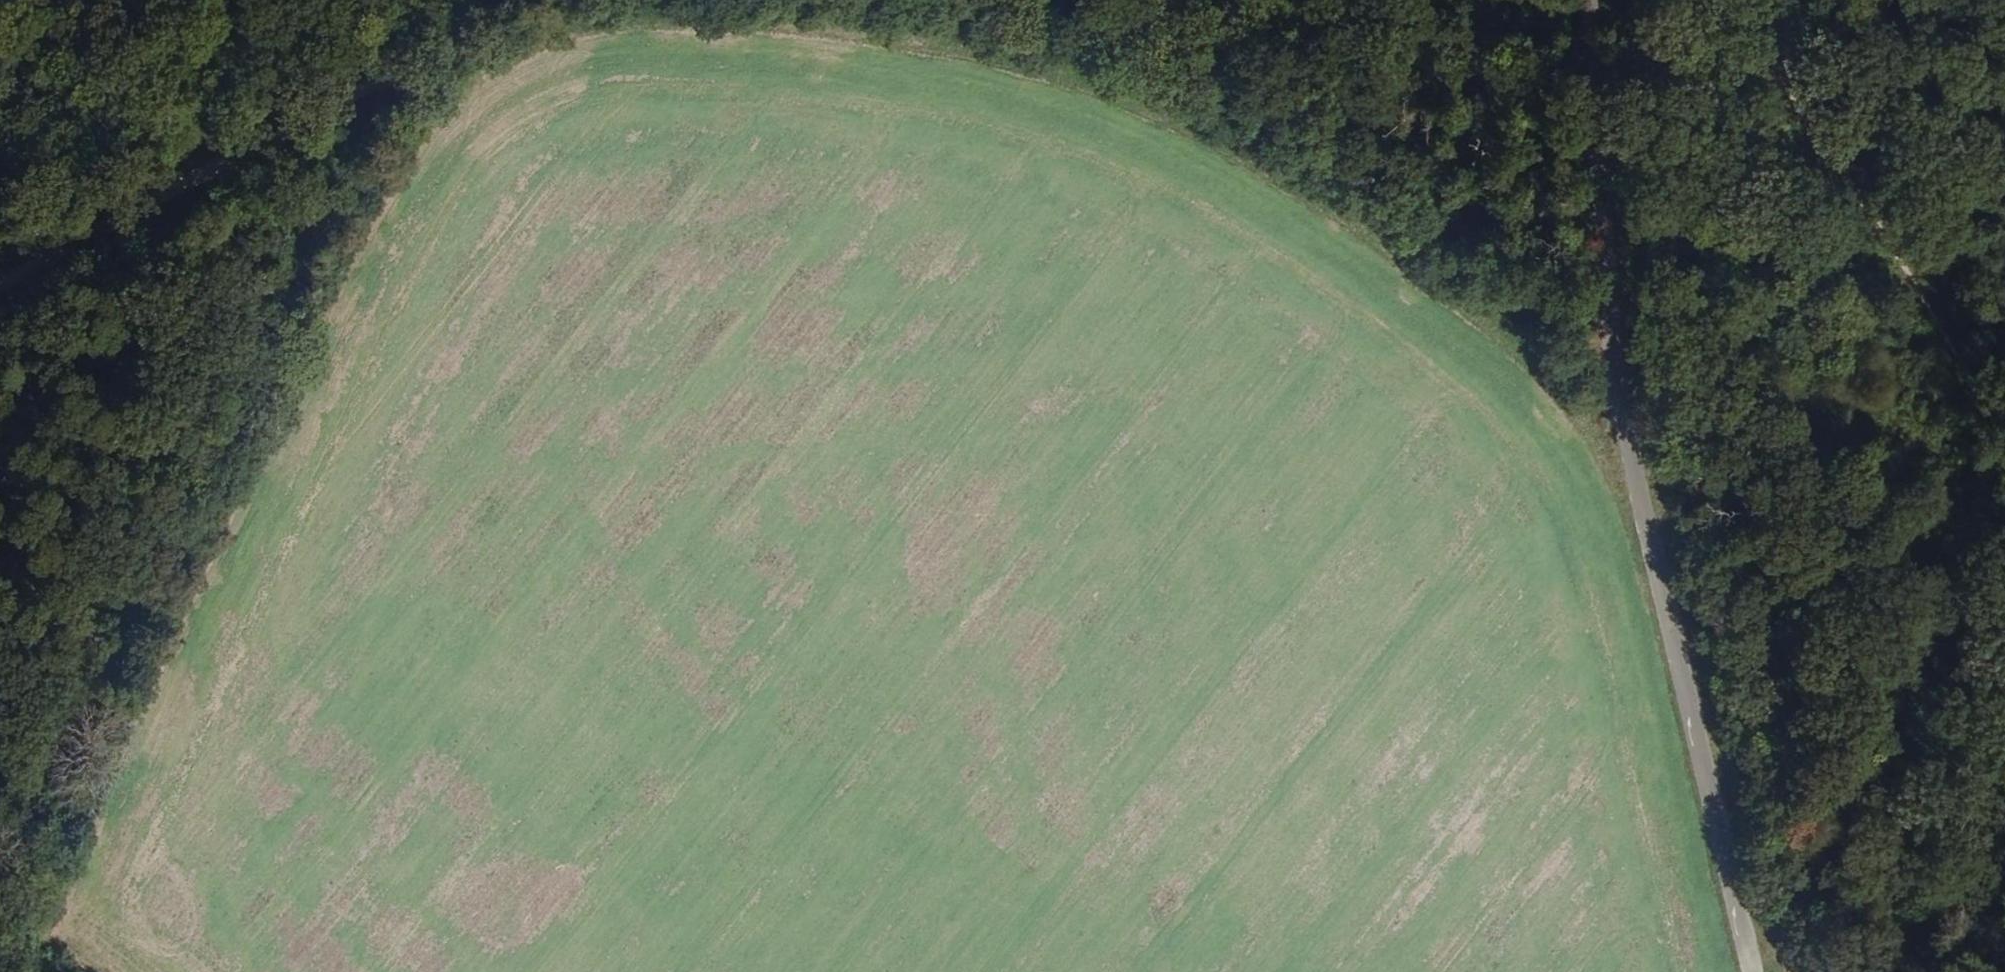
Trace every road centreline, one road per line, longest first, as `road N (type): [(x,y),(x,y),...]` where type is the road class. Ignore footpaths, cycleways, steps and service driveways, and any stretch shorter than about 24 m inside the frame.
road 1 (unclassified): [(1598,0),(1618,384),(1766,971)]
road 2 (track): [(0,272),(404,52)]

